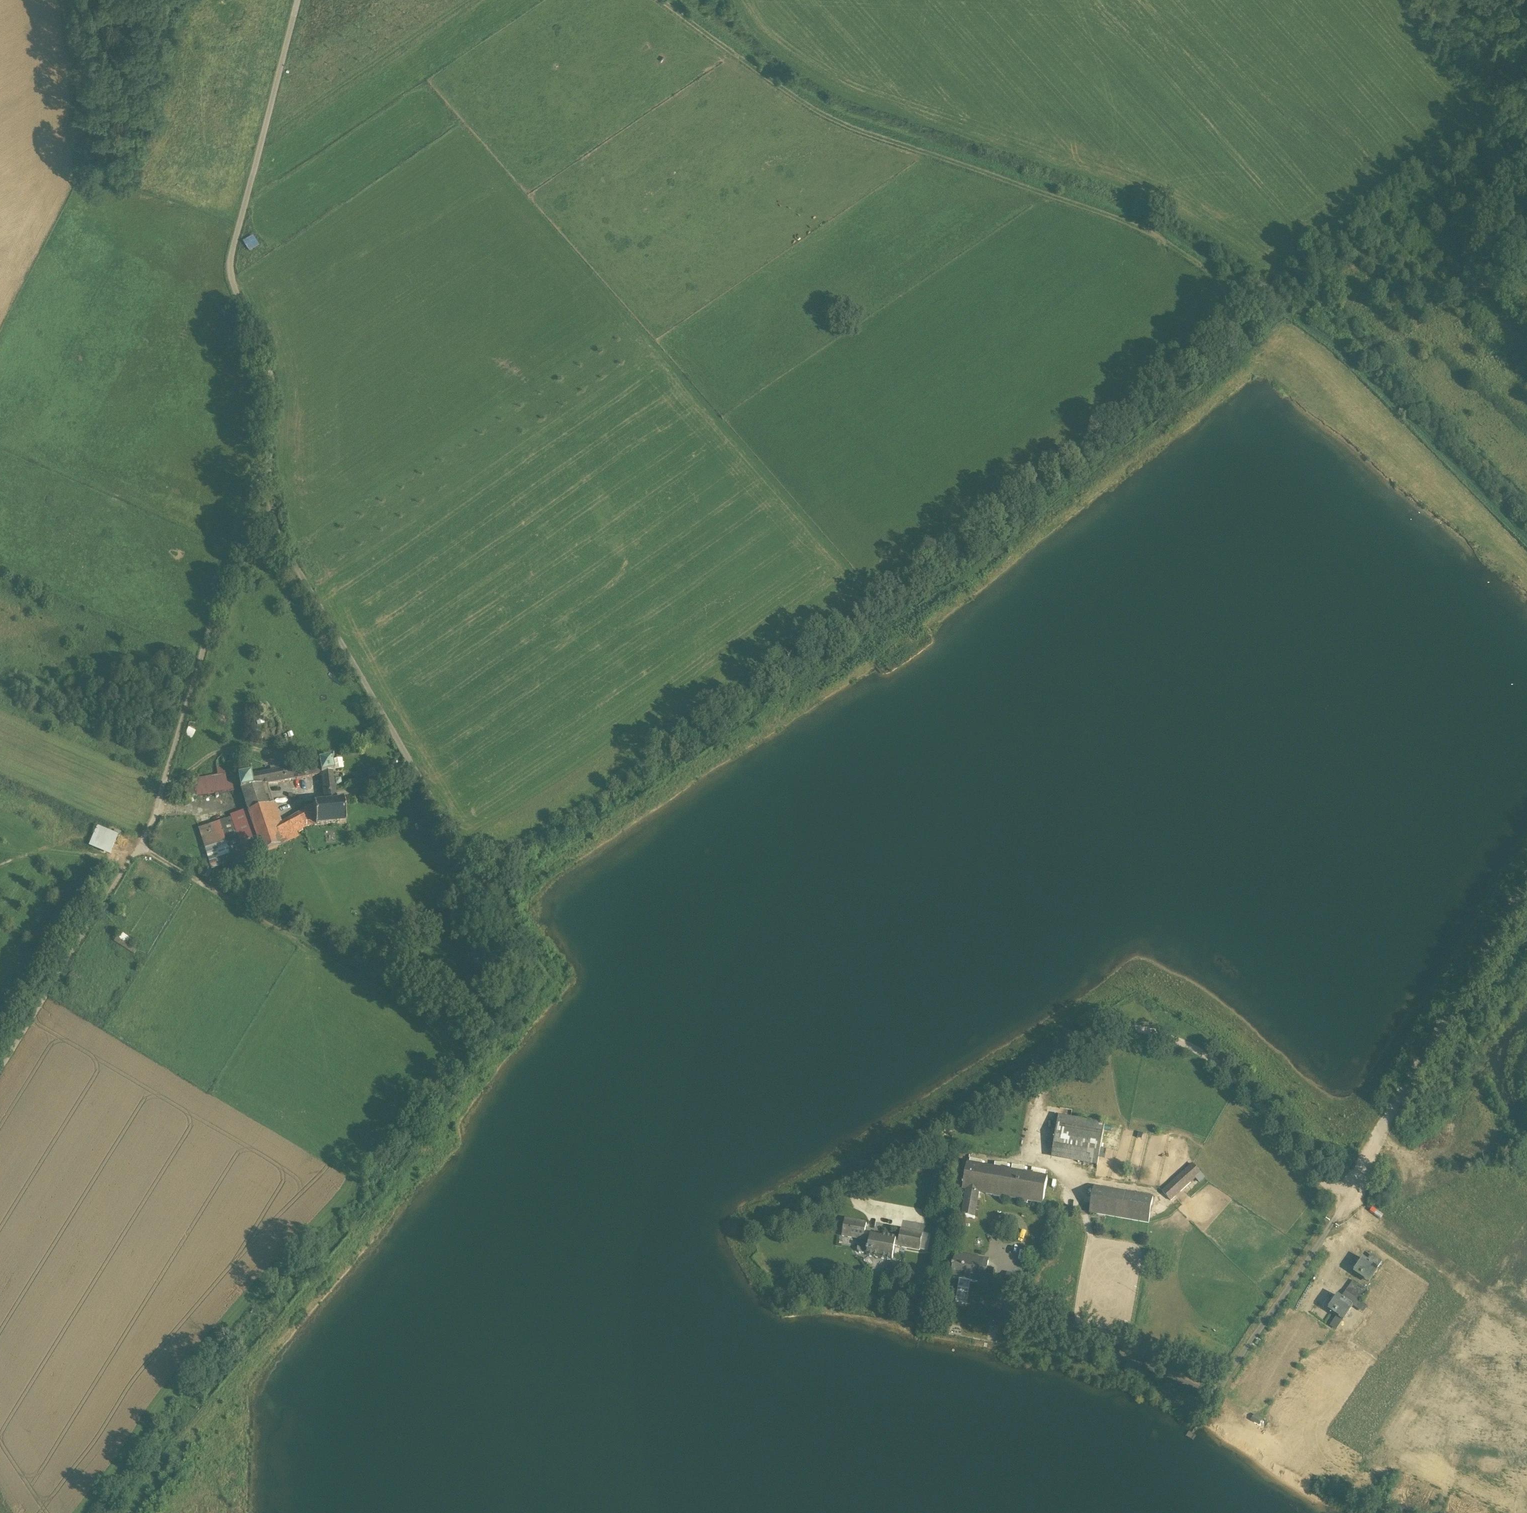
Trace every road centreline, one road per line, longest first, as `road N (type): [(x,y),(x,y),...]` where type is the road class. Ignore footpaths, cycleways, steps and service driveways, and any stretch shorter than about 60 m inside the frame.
road 1 (track): [(660,0),(832,130),(1151,250),(1232,306)]
road 2 (track): [(267,457),(280,540),(480,882)]
road 3 (track): [(138,847),(0,1071)]
road 4 (track): [(1341,1209),(1215,1405)]
road 5 (track): [(138,847),(313,949)]

